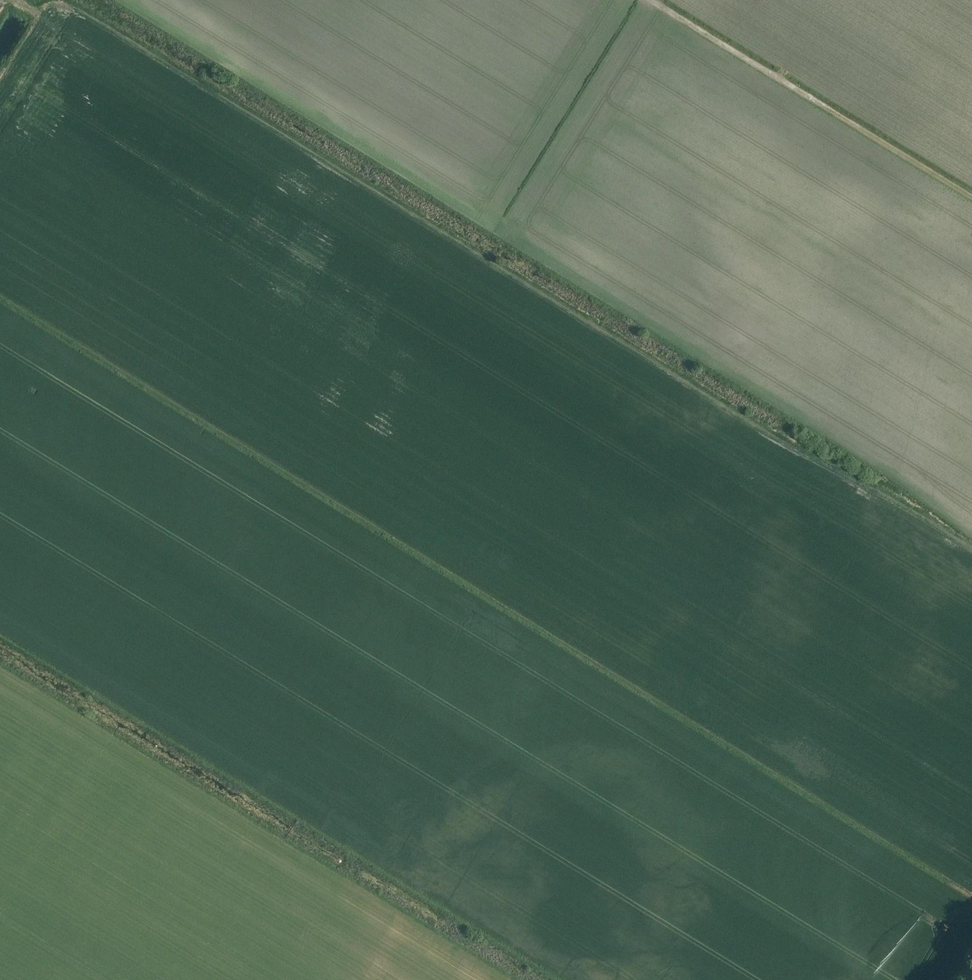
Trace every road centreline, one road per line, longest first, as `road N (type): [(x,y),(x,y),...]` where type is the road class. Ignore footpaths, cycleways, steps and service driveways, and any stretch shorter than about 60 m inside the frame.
road 1 (track): [(651,0),(971,198)]

